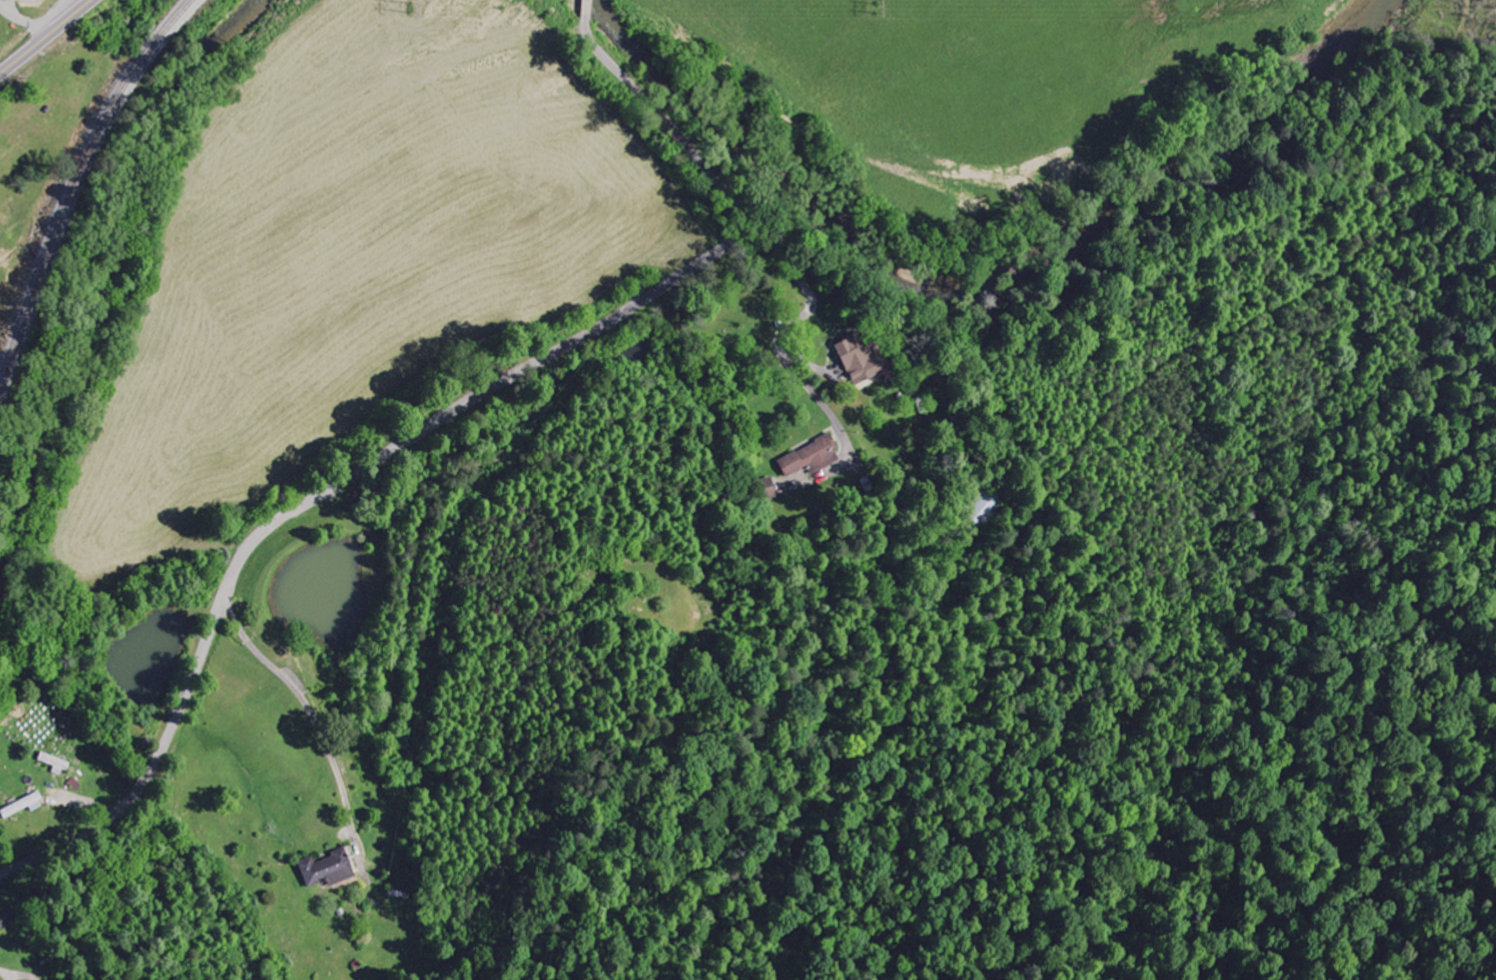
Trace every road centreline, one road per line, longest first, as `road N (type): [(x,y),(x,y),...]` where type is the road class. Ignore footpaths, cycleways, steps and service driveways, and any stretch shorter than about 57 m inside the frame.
road 1 (residential): [(0,873),(99,823),(132,793),(168,734),(229,577),(254,537),(741,234),(743,219),(730,198),(591,40),(588,0)]

